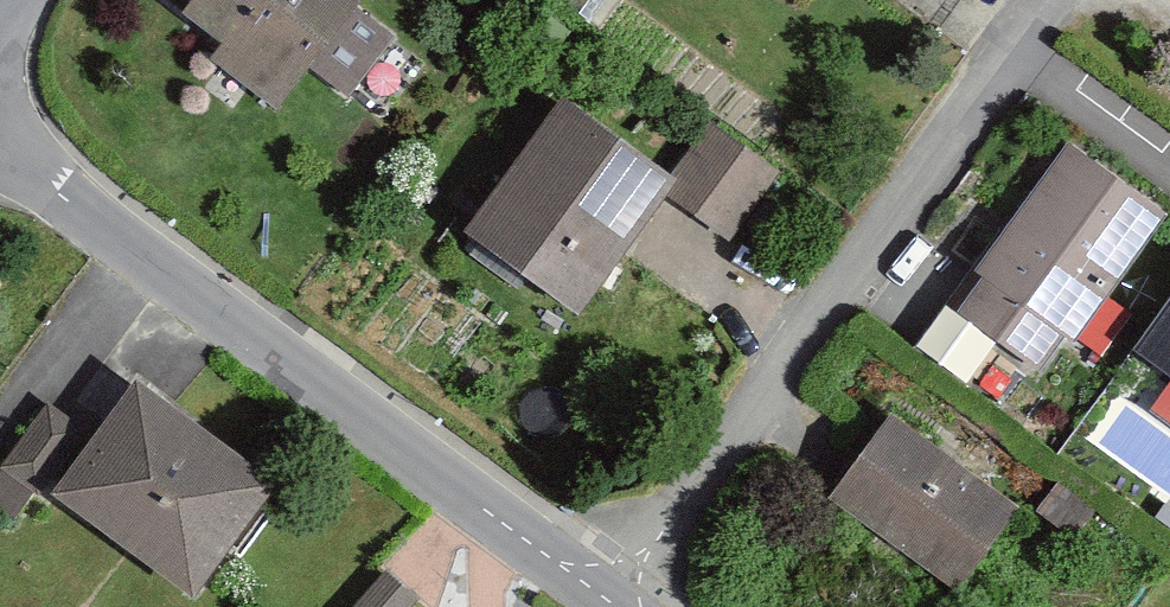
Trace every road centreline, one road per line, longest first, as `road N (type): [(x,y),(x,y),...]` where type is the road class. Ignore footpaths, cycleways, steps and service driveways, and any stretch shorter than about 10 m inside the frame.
road 1 (residential): [(611,603),(0,153)]
road 2 (residential): [(611,603),(1045,0)]

